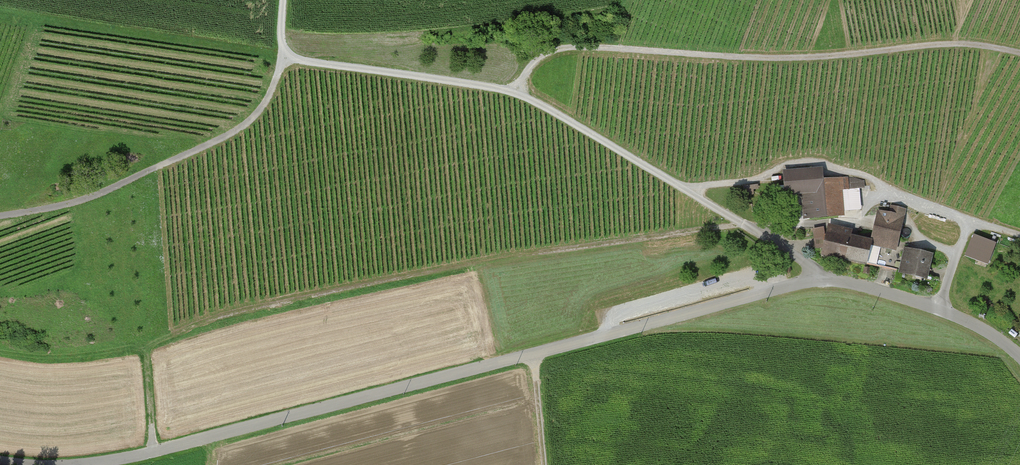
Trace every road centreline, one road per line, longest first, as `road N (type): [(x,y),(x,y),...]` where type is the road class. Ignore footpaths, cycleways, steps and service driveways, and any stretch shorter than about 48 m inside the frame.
road 1 (tertiary): [(1019,357),(937,309),(818,280),(80,464)]
road 2 (track): [(818,280),(766,237),(514,91),(280,56)]
road 3 (track): [(1019,54),(948,45),(773,59),(557,49),(532,64),(514,91)]
road 4 (track): [(279,0),(272,89),(241,125),(87,200),(0,216)]
road 5 (track): [(1019,237),(809,161),(691,191)]
road 6 (track): [(766,237),(786,225),(860,219),(888,189)]

